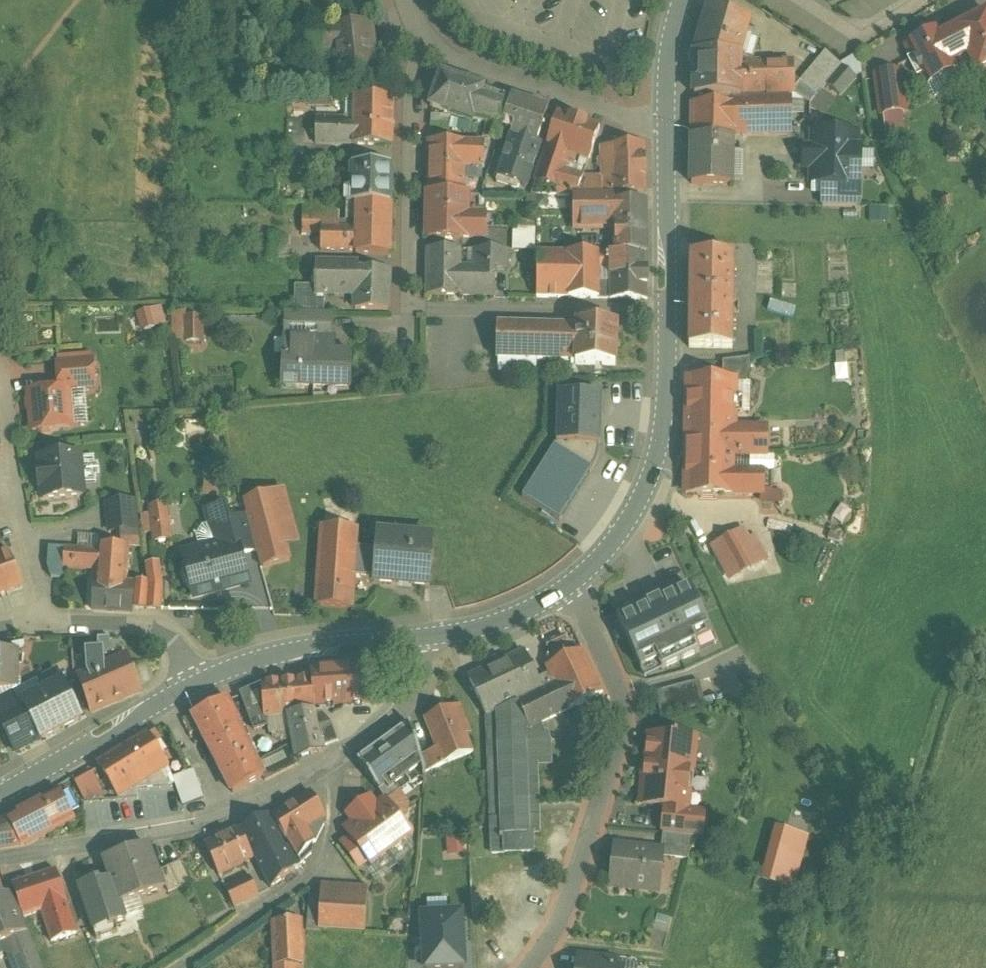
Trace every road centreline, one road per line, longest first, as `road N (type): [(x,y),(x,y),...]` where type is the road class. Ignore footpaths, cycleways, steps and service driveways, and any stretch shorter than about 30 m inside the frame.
road 1 (residential): [(569,587),(618,689),(621,713),(555,927),(527,967)]
road 2 (residential): [(0,854),(200,823),(335,763)]
road 3 (residential): [(413,27),(412,305),(463,305)]
road 4 (tertiary): [(670,310),(658,452),(636,507),(569,587)]
road 5 (residential): [(44,624),(17,499),(1,351)]
road 6 (residential): [(180,967),(309,874),(327,836),(335,763)]
road 7 (residential): [(667,122),(449,56),(413,27)]
road 8 (tertiary): [(202,678),(0,795)]
road 9 (tertiary): [(425,639),(283,653),(202,678)]
road 10 (residential): [(670,310),(463,305)]
road 11 (tertiary): [(667,122),(670,310)]
road 12 (residential): [(44,624),(155,627),(202,678)]
road 13 (residential): [(335,763),(409,708),(425,673),(425,639)]
road 14 (tertiary): [(569,587),(482,628),(425,639)]
road 15 (tertiary): [(681,0),(667,122)]

